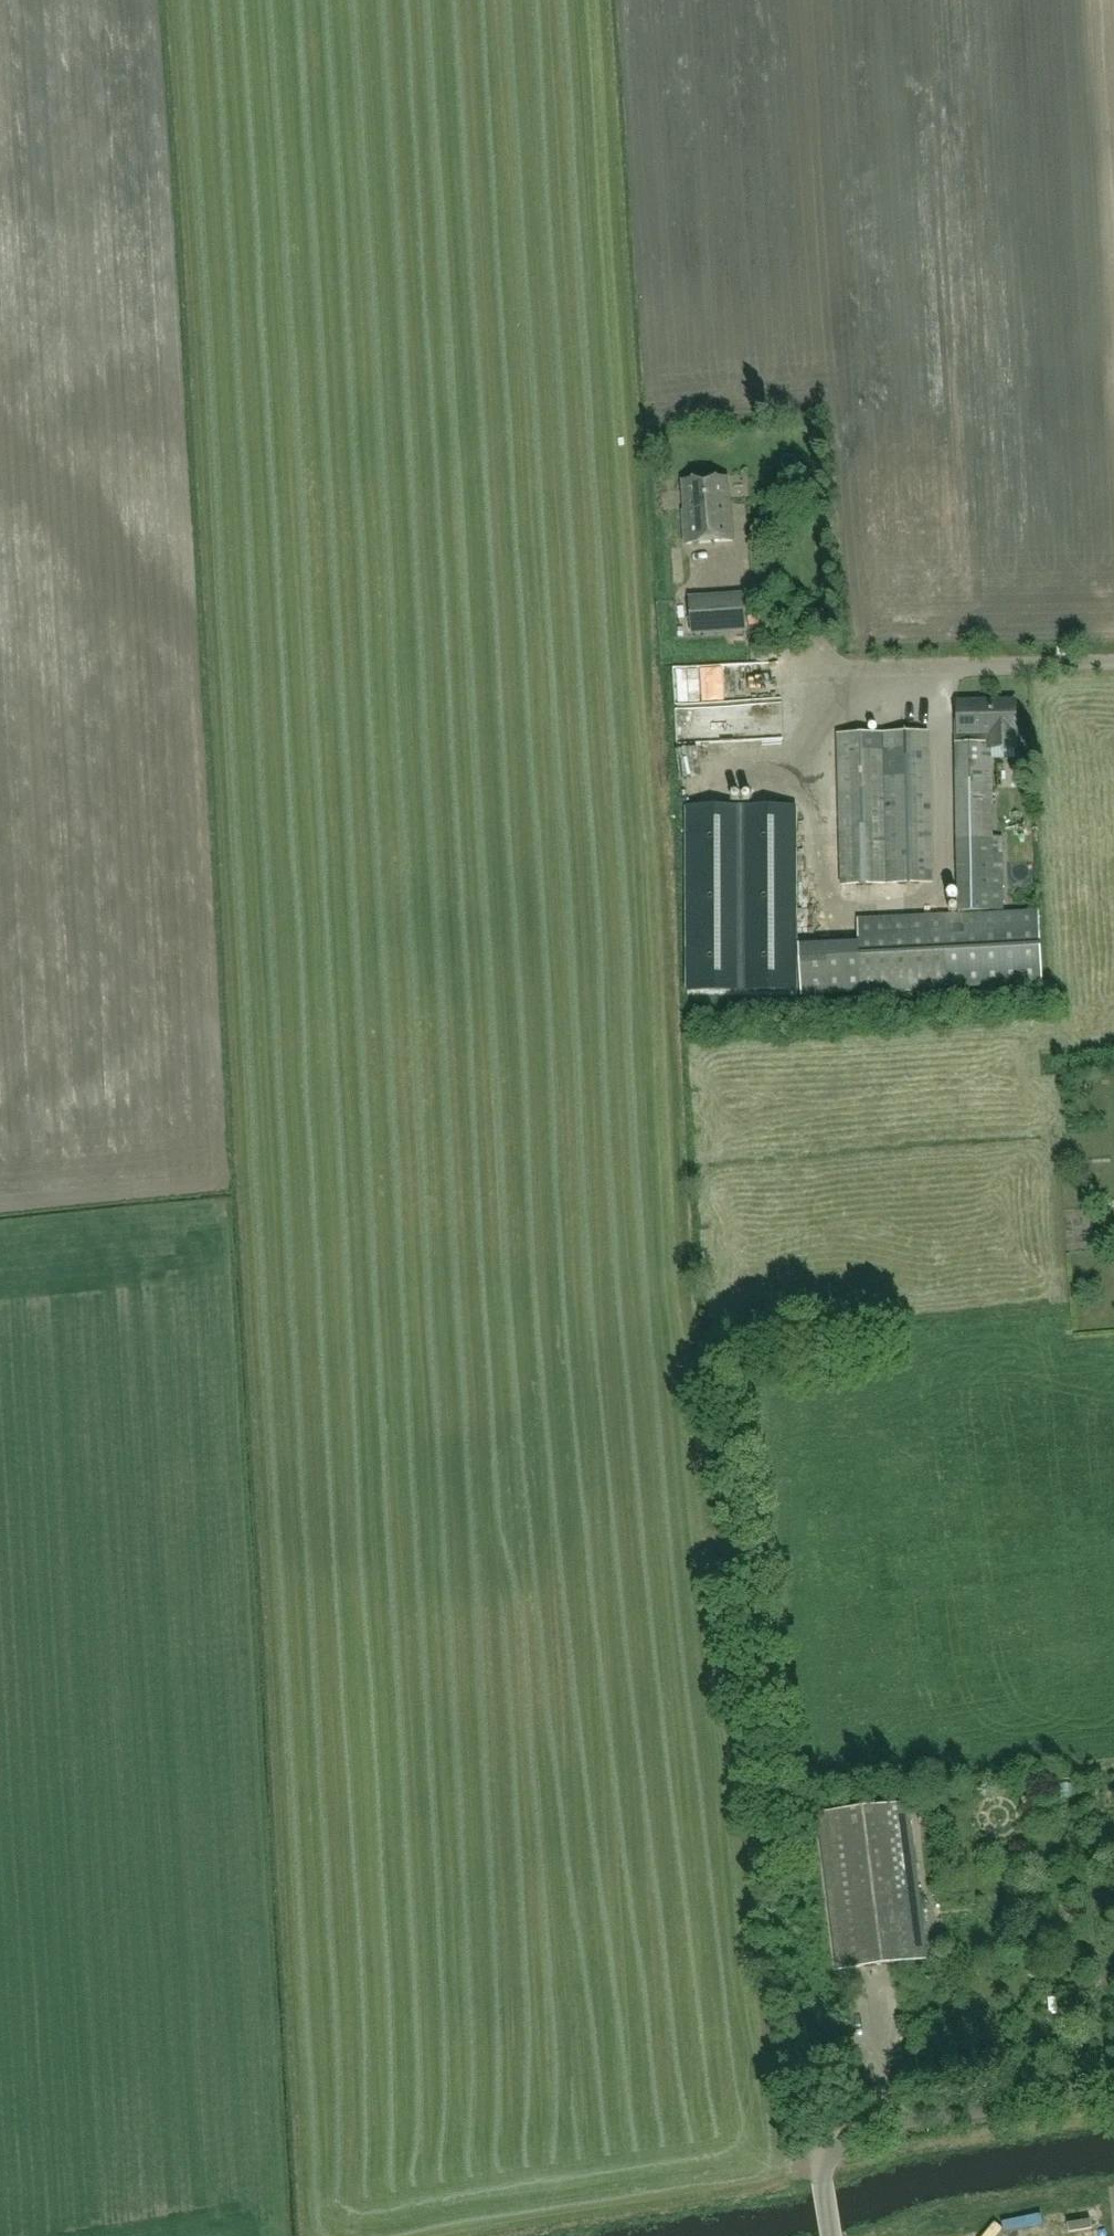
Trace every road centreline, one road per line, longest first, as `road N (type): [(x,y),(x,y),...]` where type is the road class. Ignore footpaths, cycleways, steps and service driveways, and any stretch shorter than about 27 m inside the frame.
road 1 (unclassified): [(832,2235),(824,2177),(836,2141),(1113,2087)]
road 2 (residential): [(1113,661),(785,668)]

